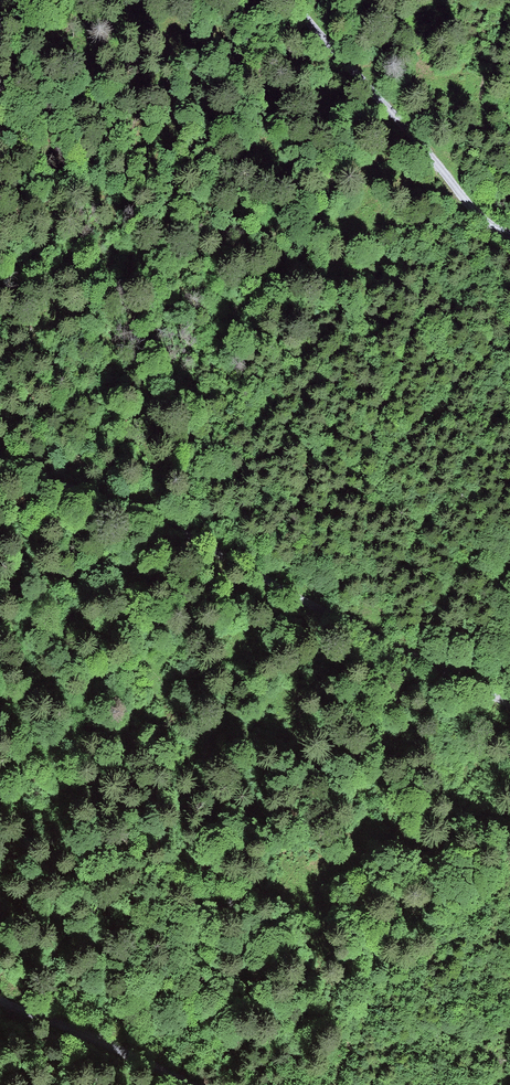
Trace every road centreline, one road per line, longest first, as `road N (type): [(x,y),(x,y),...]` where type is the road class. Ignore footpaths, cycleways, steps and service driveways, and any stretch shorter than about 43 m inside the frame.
road 1 (track): [(0,444),(144,511),(388,650),(509,692)]
road 2 (track): [(304,0),(449,195),(482,228),(509,237)]
road 3 (track): [(197,1084),(0,998)]

